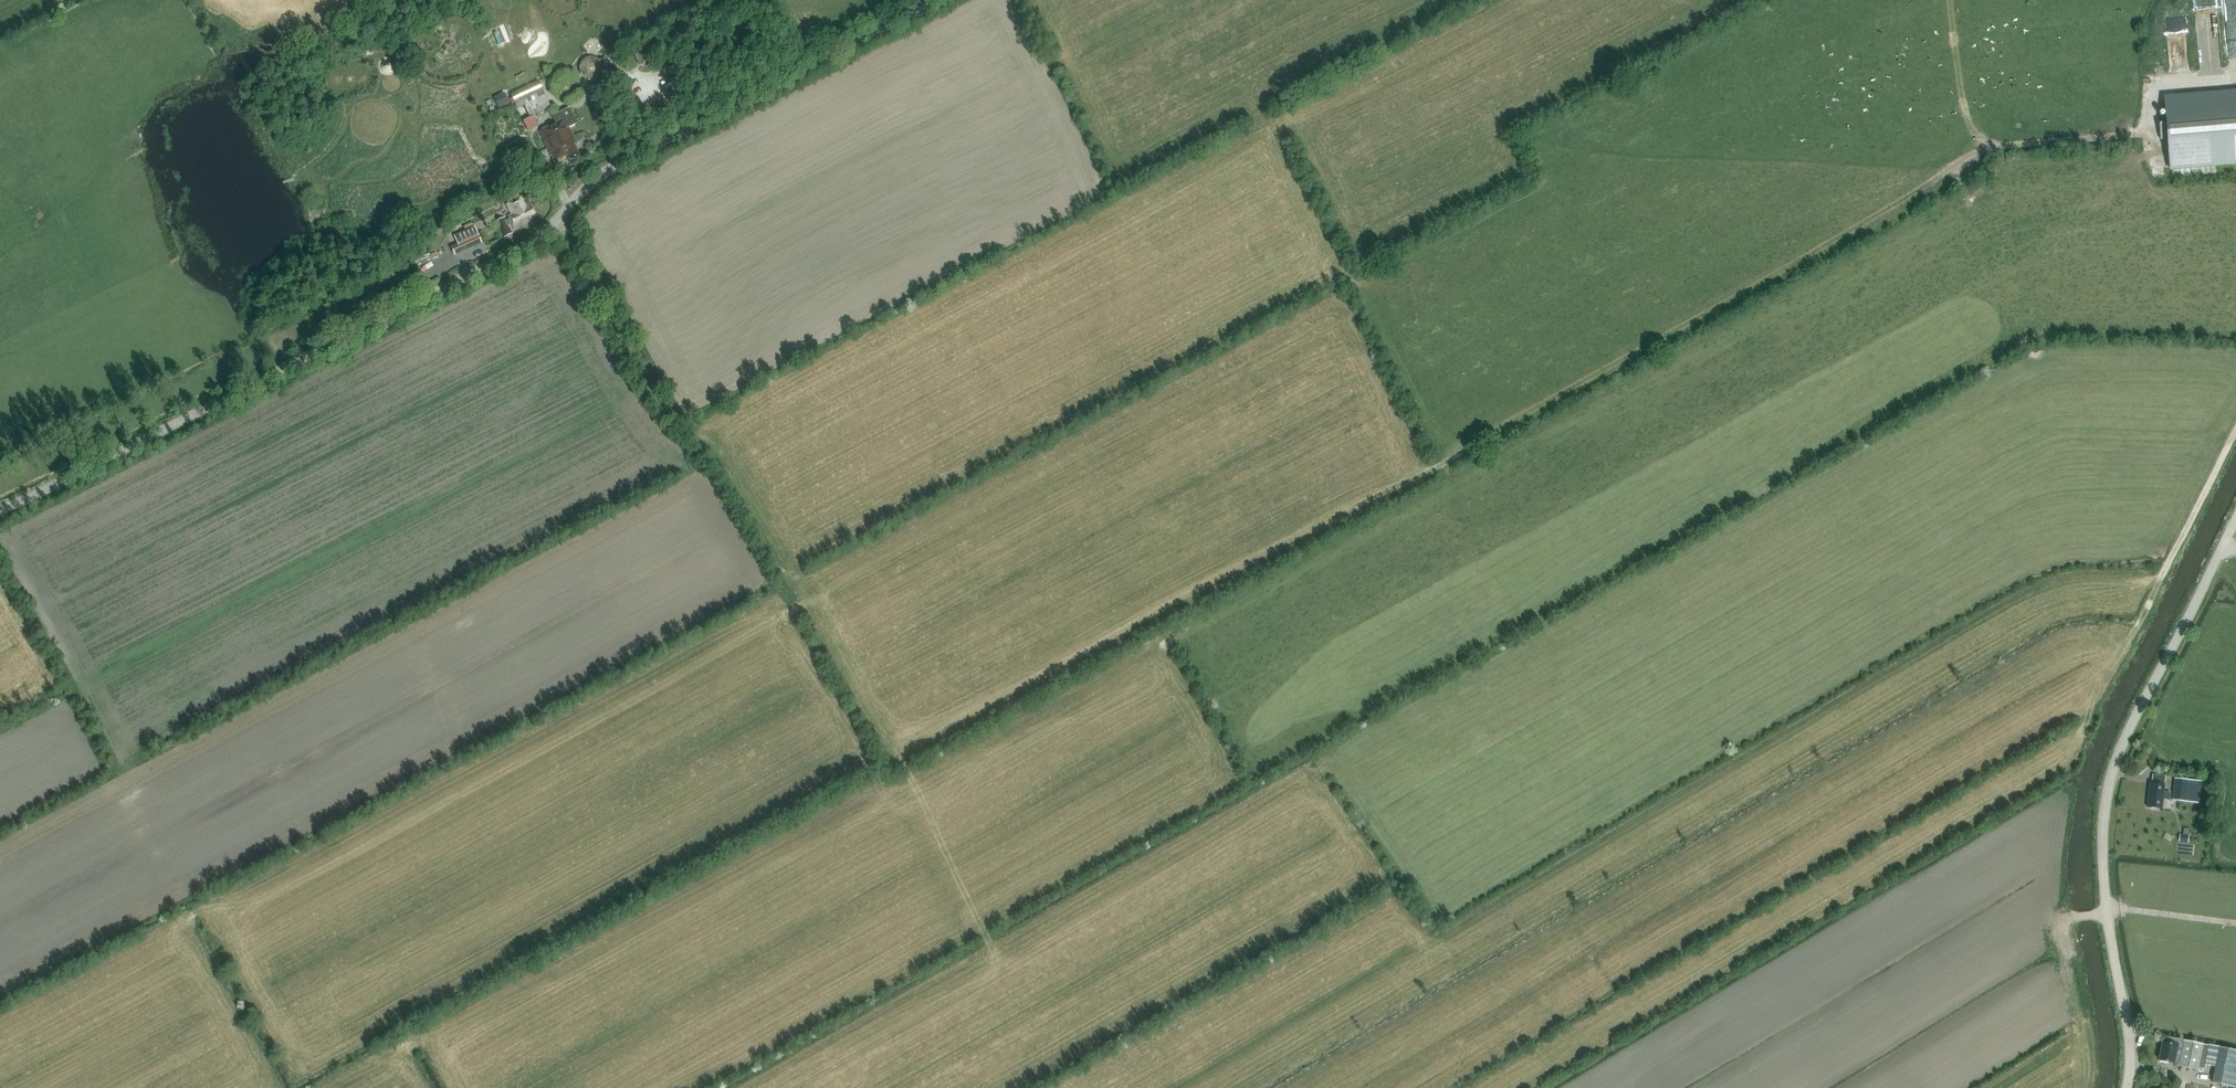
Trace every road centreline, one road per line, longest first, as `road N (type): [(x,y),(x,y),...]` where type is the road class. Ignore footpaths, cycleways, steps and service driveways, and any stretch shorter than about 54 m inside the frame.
road 1 (unclassified): [(933,0),(635,154),(526,245),(0,508)]
road 2 (tertiary): [(2127,1087),(2128,1034),(2104,886),(2106,798),(2126,737),(2235,518)]

